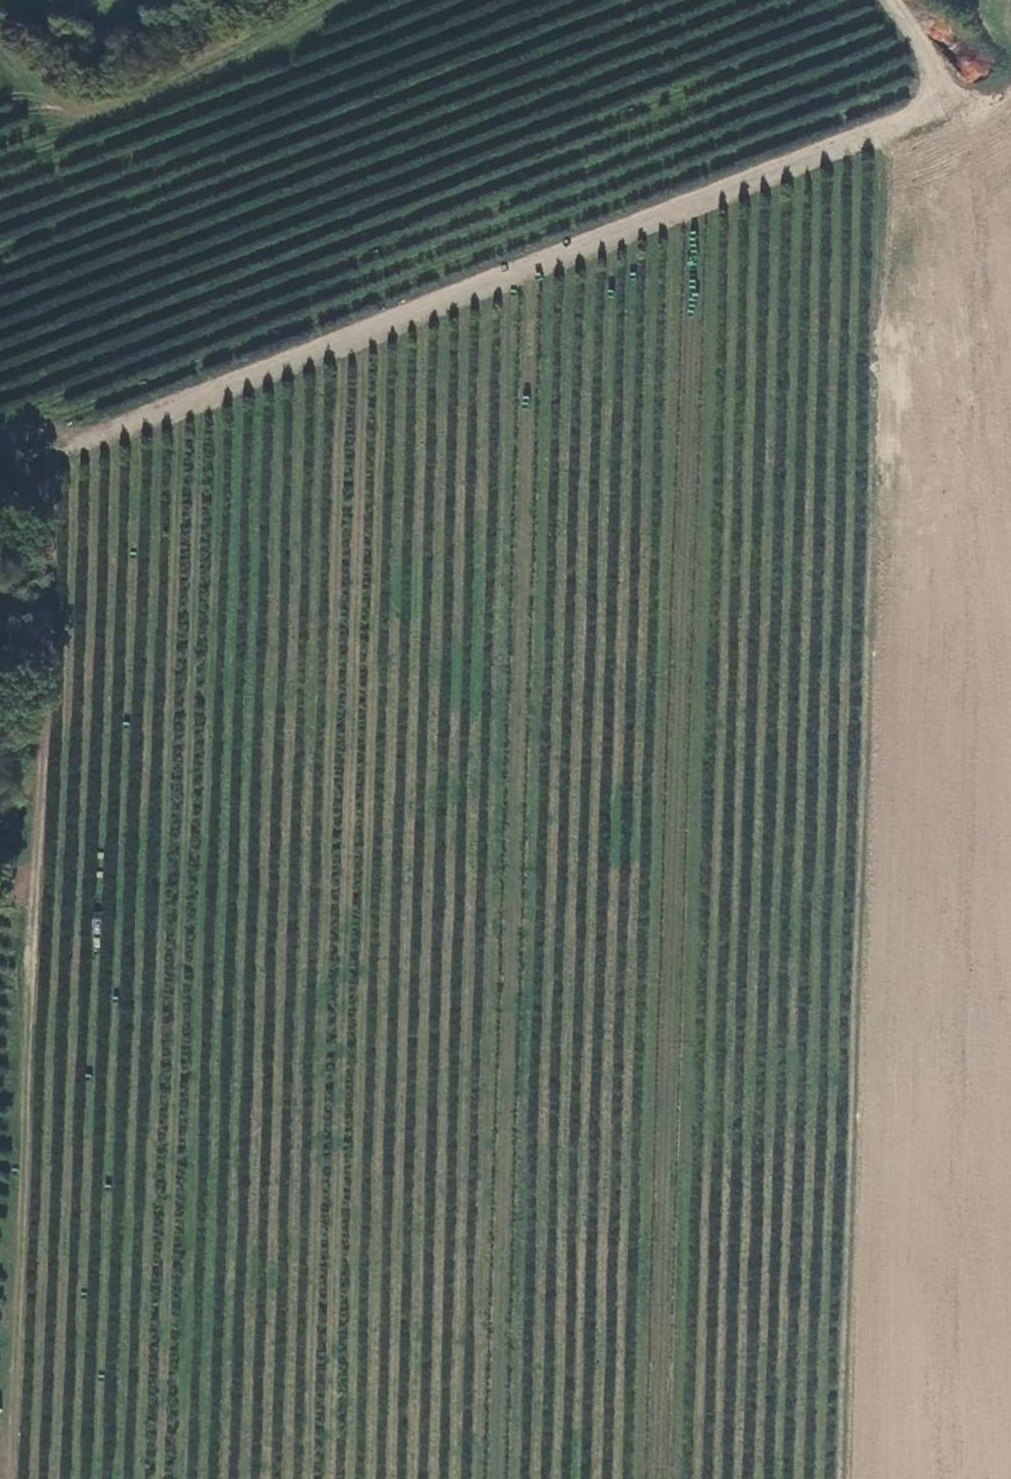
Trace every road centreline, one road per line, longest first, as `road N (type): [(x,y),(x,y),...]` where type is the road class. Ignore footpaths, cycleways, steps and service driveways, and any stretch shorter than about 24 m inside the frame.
road 1 (track): [(886,0),(938,101),(0,474)]
road 2 (track): [(48,455),(8,1478)]

